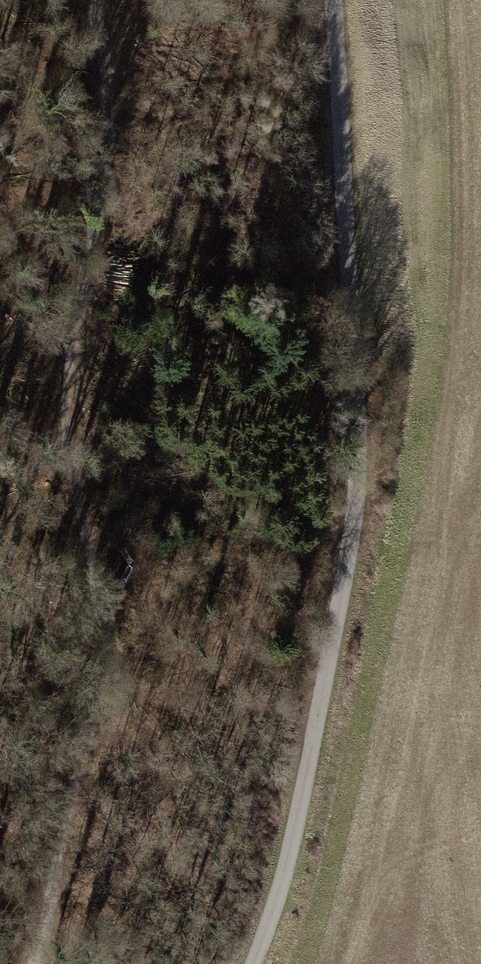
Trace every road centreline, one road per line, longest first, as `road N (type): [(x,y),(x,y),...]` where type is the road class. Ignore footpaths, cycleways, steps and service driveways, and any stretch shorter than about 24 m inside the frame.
road 1 (track): [(91,0),(103,24),(111,122),(94,277),(63,402),(107,680),(26,963)]
road 2 (unclassified): [(335,0),(361,460),(295,827),(249,963)]

